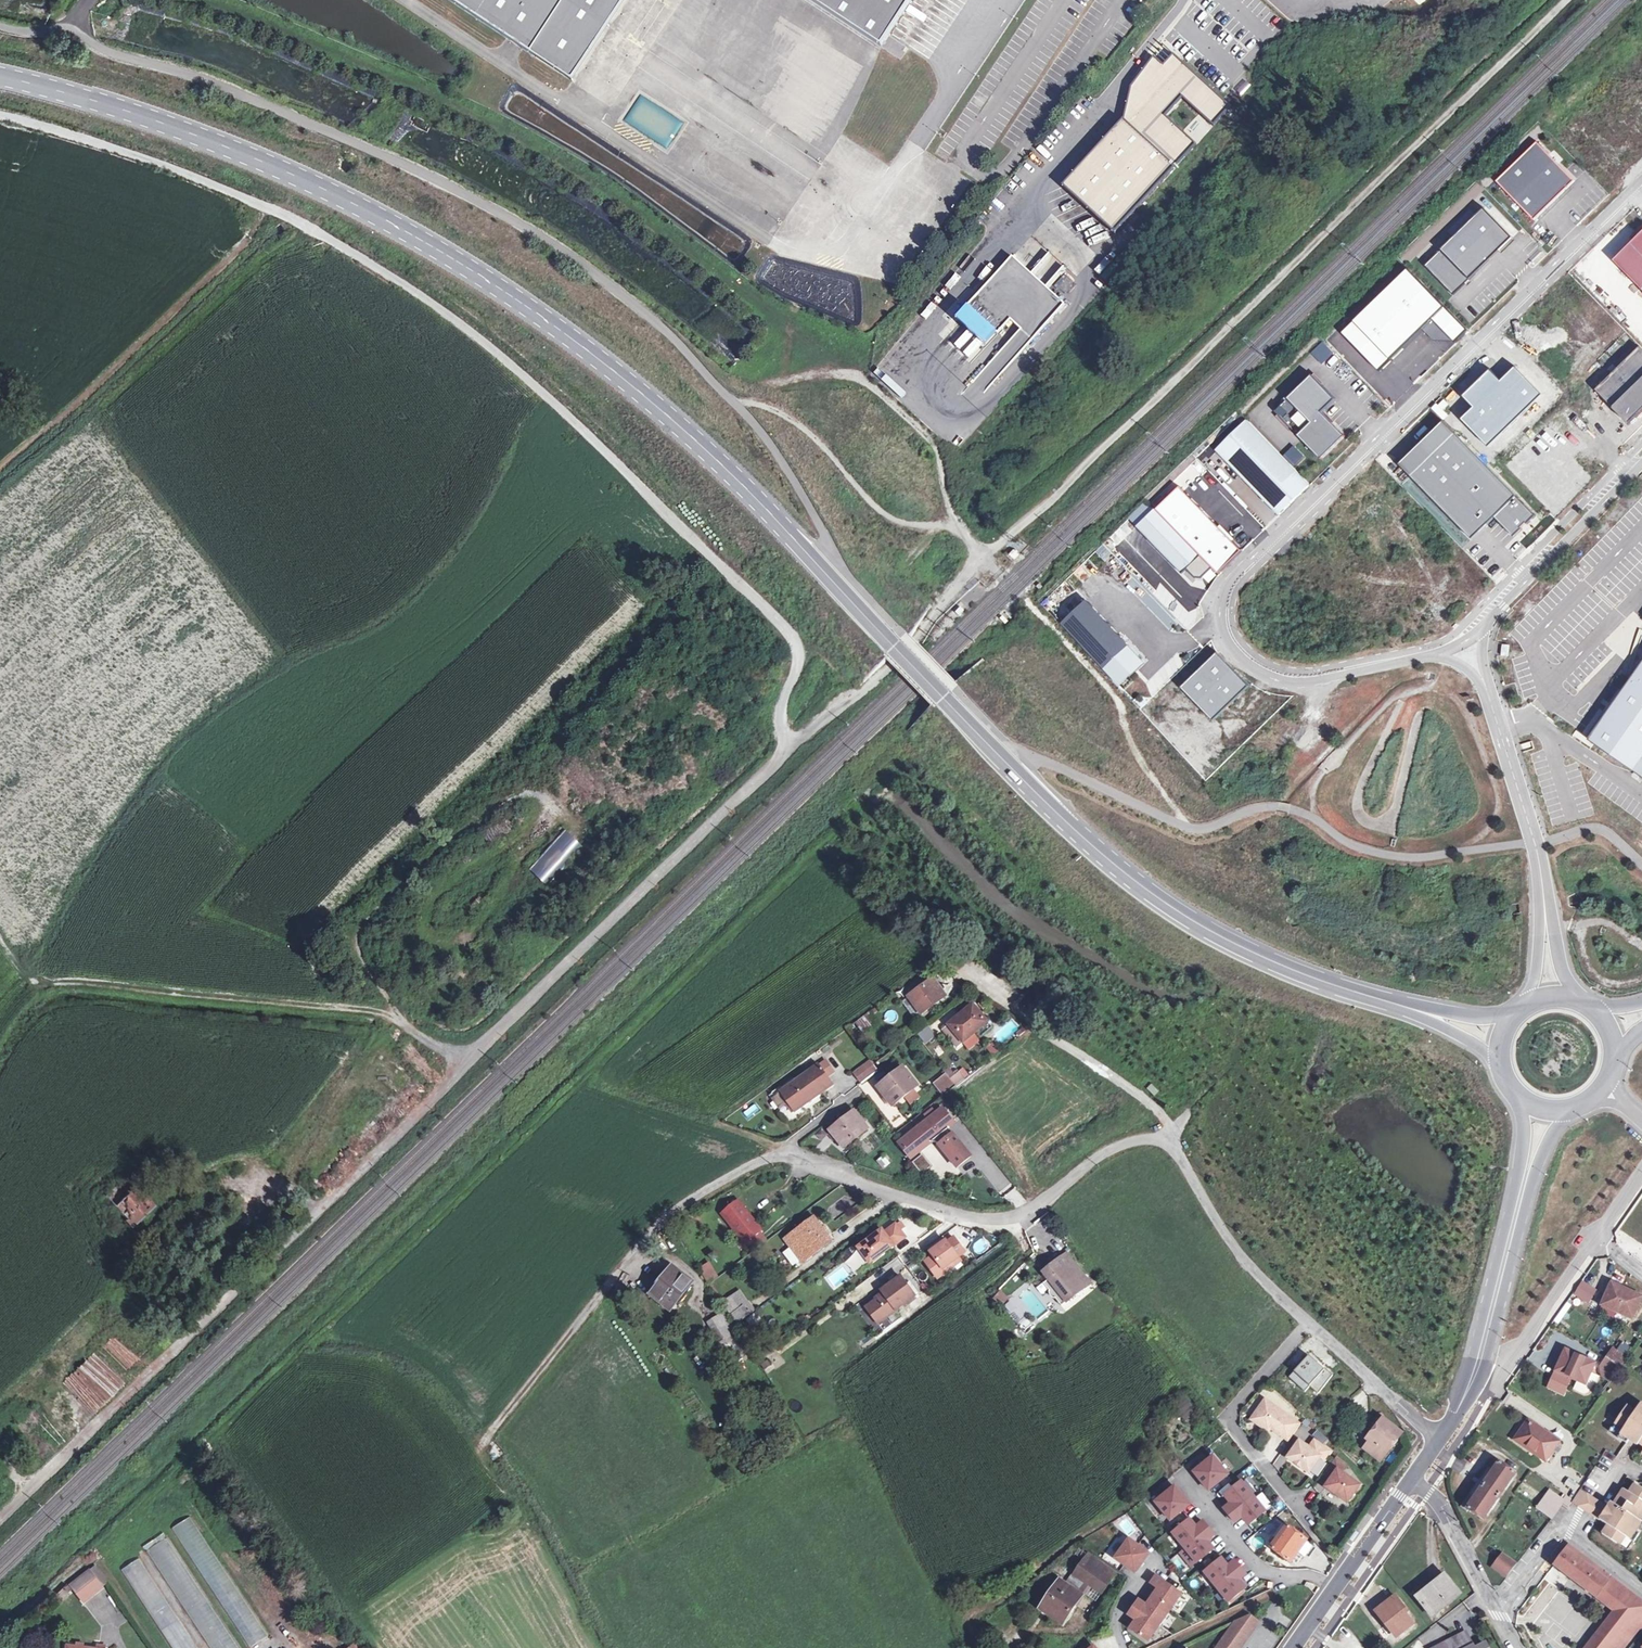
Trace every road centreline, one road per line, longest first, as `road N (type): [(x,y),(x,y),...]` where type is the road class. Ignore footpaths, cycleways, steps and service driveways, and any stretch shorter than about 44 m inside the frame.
road 1 (track): [(0,1516),(791,747),(869,687),(982,559),(1058,496),(1568,0)]
road 2 (secondary): [(1416,1011),(1274,963),(1135,881),(939,697),(703,448),(513,299),(416,238),(272,166),(123,110),(0,76)]
road 3 (track): [(0,117),(262,204),(388,273),(514,360),(796,642),(798,669),(781,706),(791,747)]
road 4 (unclassified): [(1641,181),(1240,569),(1220,606),(1224,634),(1241,660),(1292,682),(1431,656)]
road 5 (residential): [(482,1442),(670,1220),(753,1164),(806,1158),(961,1216),(1009,1223),(1114,1148),(1168,1132)]
road 6 (track): [(0,1033),(54,988),(106,987),(371,1010),(468,1062)]
road 7 (secondary): [(1439,1438),(1486,1343),(1524,1186)]
road 8 (residential): [(972,977),(1149,1102),(1168,1132)]
road 9 (residential): [(1168,1132),(1225,1240),(1306,1322)]
road 10 (unclassified): [(1545,919),(1533,843),(1489,696)]
road 11 (residential): [(1294,1499),(1242,1438),(1234,1399),(1306,1322)]
road 12 (unclassified): [(1489,621),(1641,465)]
road 13 (residential): [(1332,1591),(1306,1576),(1257,1569),(1182,1478)]
road 14 (residential): [(1306,1322),(1439,1438)]
road 15 (residential): [(1409,1481),(1441,1509),(1494,1617)]
road 16 (secondary): [(1332,1591),(1409,1481)]
road 17 (residential): [(1597,1238),(1525,1338)]

